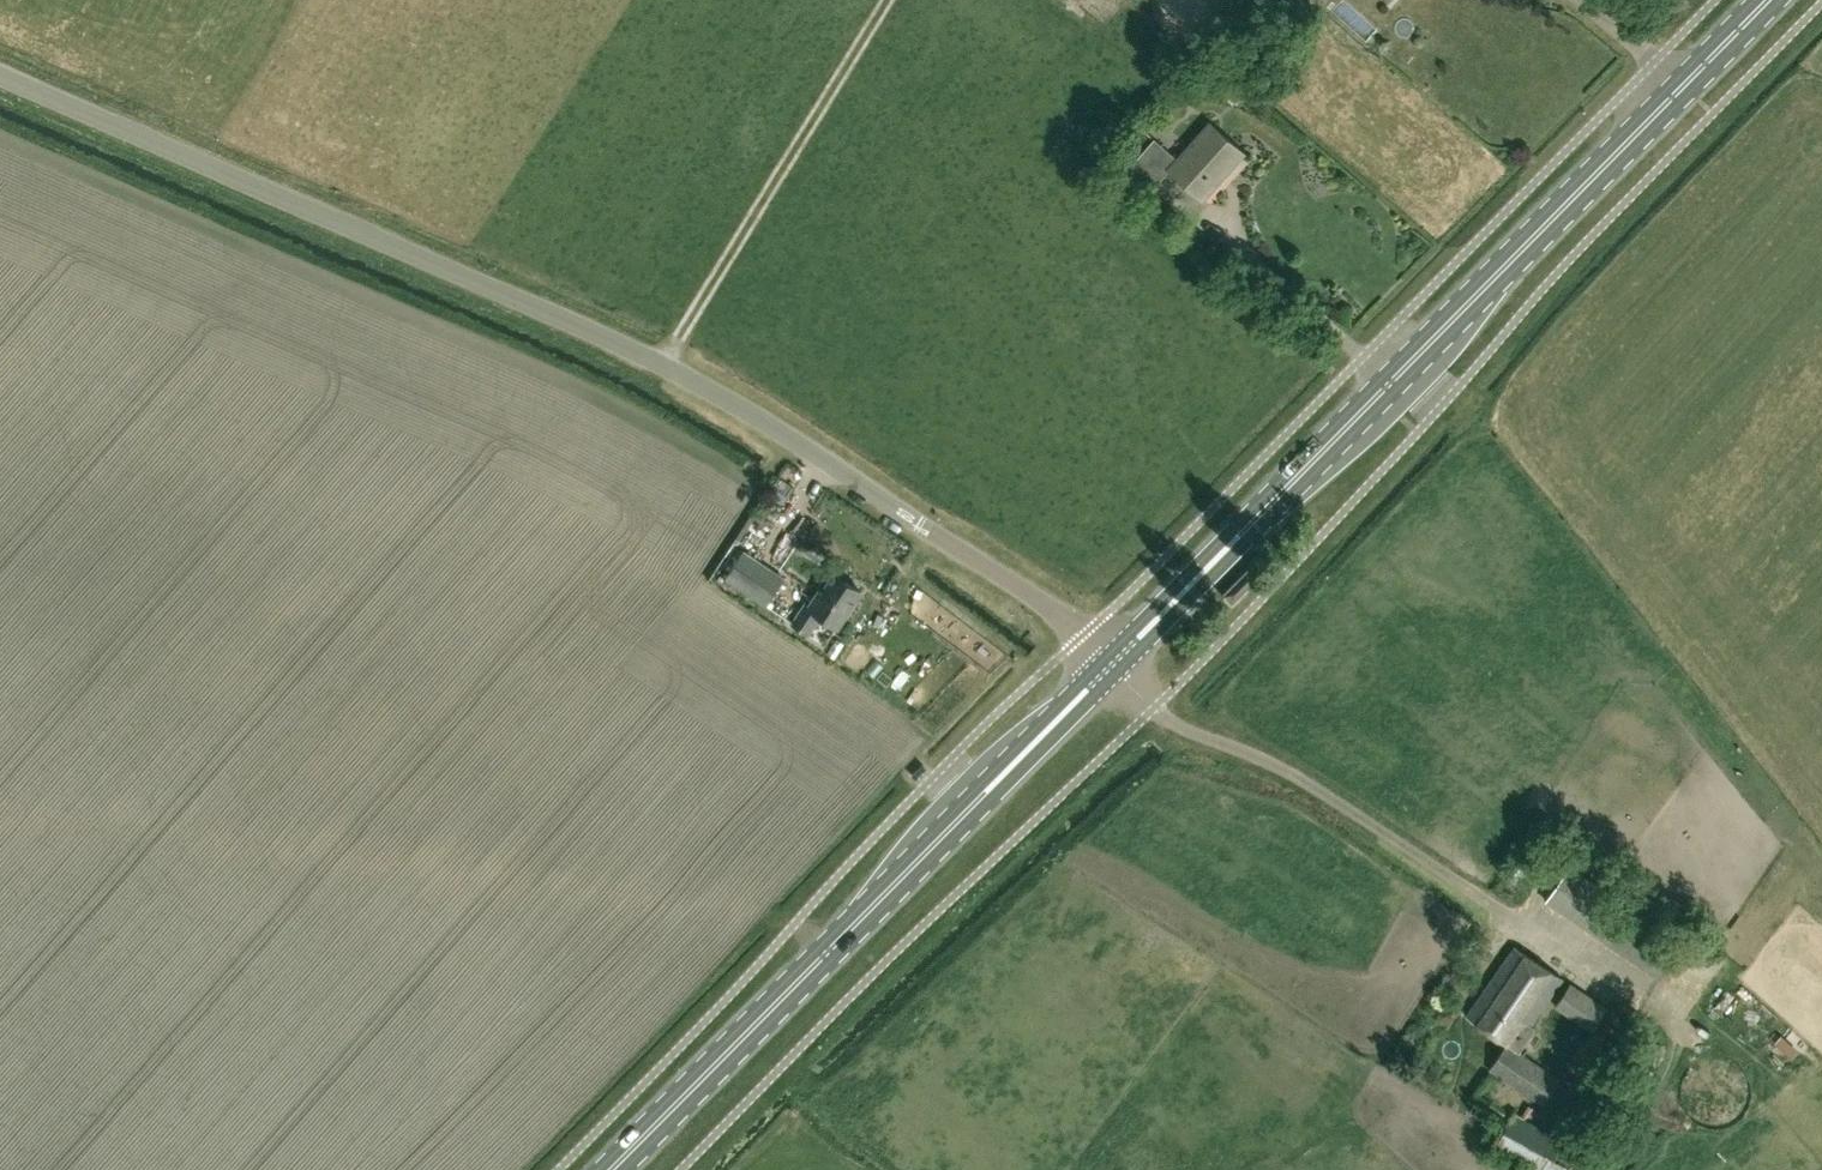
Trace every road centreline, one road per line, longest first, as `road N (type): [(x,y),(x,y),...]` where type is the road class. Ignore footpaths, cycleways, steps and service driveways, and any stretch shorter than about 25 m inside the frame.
road 1 (unclassified): [(1113,666),(999,574),(791,440),(662,368),(0,73)]
road 2 (primary): [(1113,666),(1772,0)]
road 3 (primary): [(609,1169),(1113,666)]

